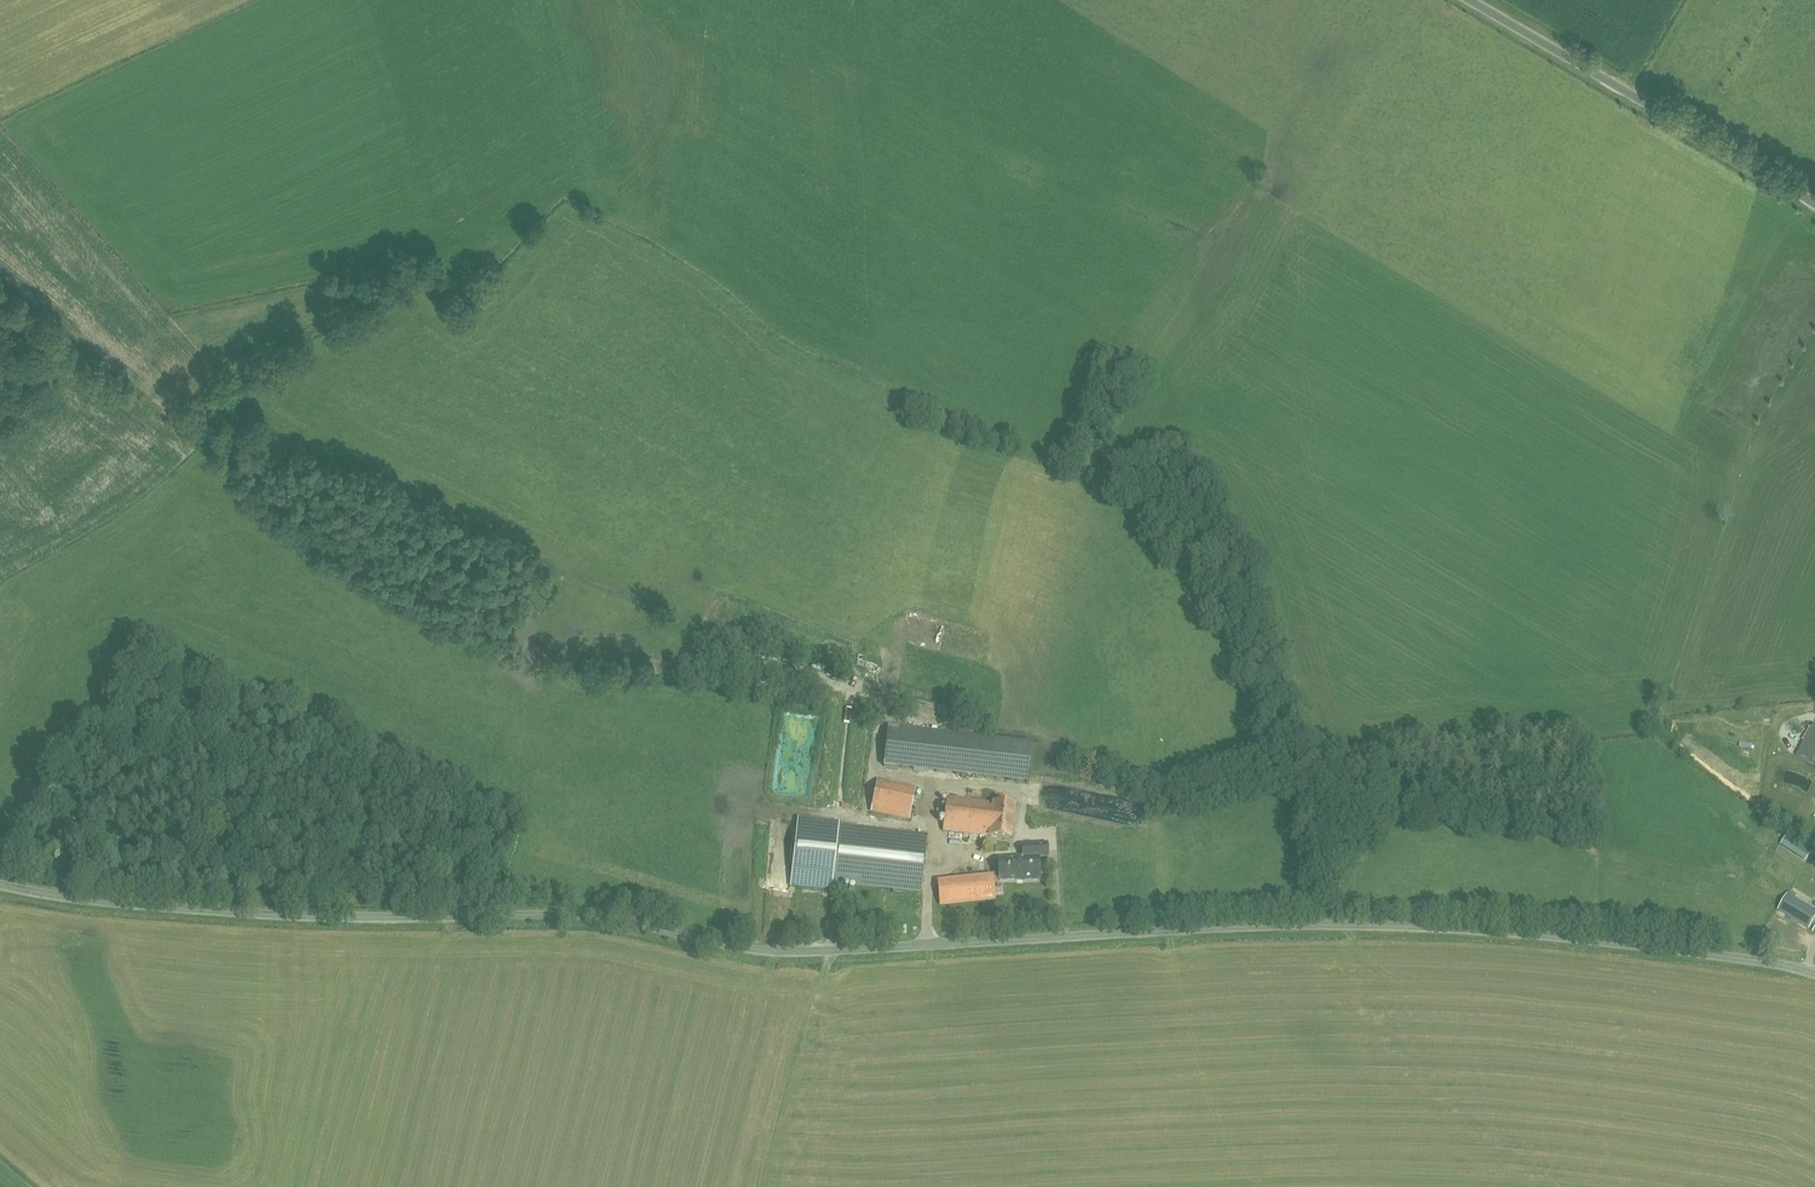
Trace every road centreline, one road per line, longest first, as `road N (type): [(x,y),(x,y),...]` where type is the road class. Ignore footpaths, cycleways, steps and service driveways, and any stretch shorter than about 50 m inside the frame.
road 1 (unclassified): [(1814,974),(1716,955),(1446,927),(1239,927),(779,953),(594,918),(210,911),(0,885)]
road 2 (unclassified): [(1814,204),(1468,0)]

